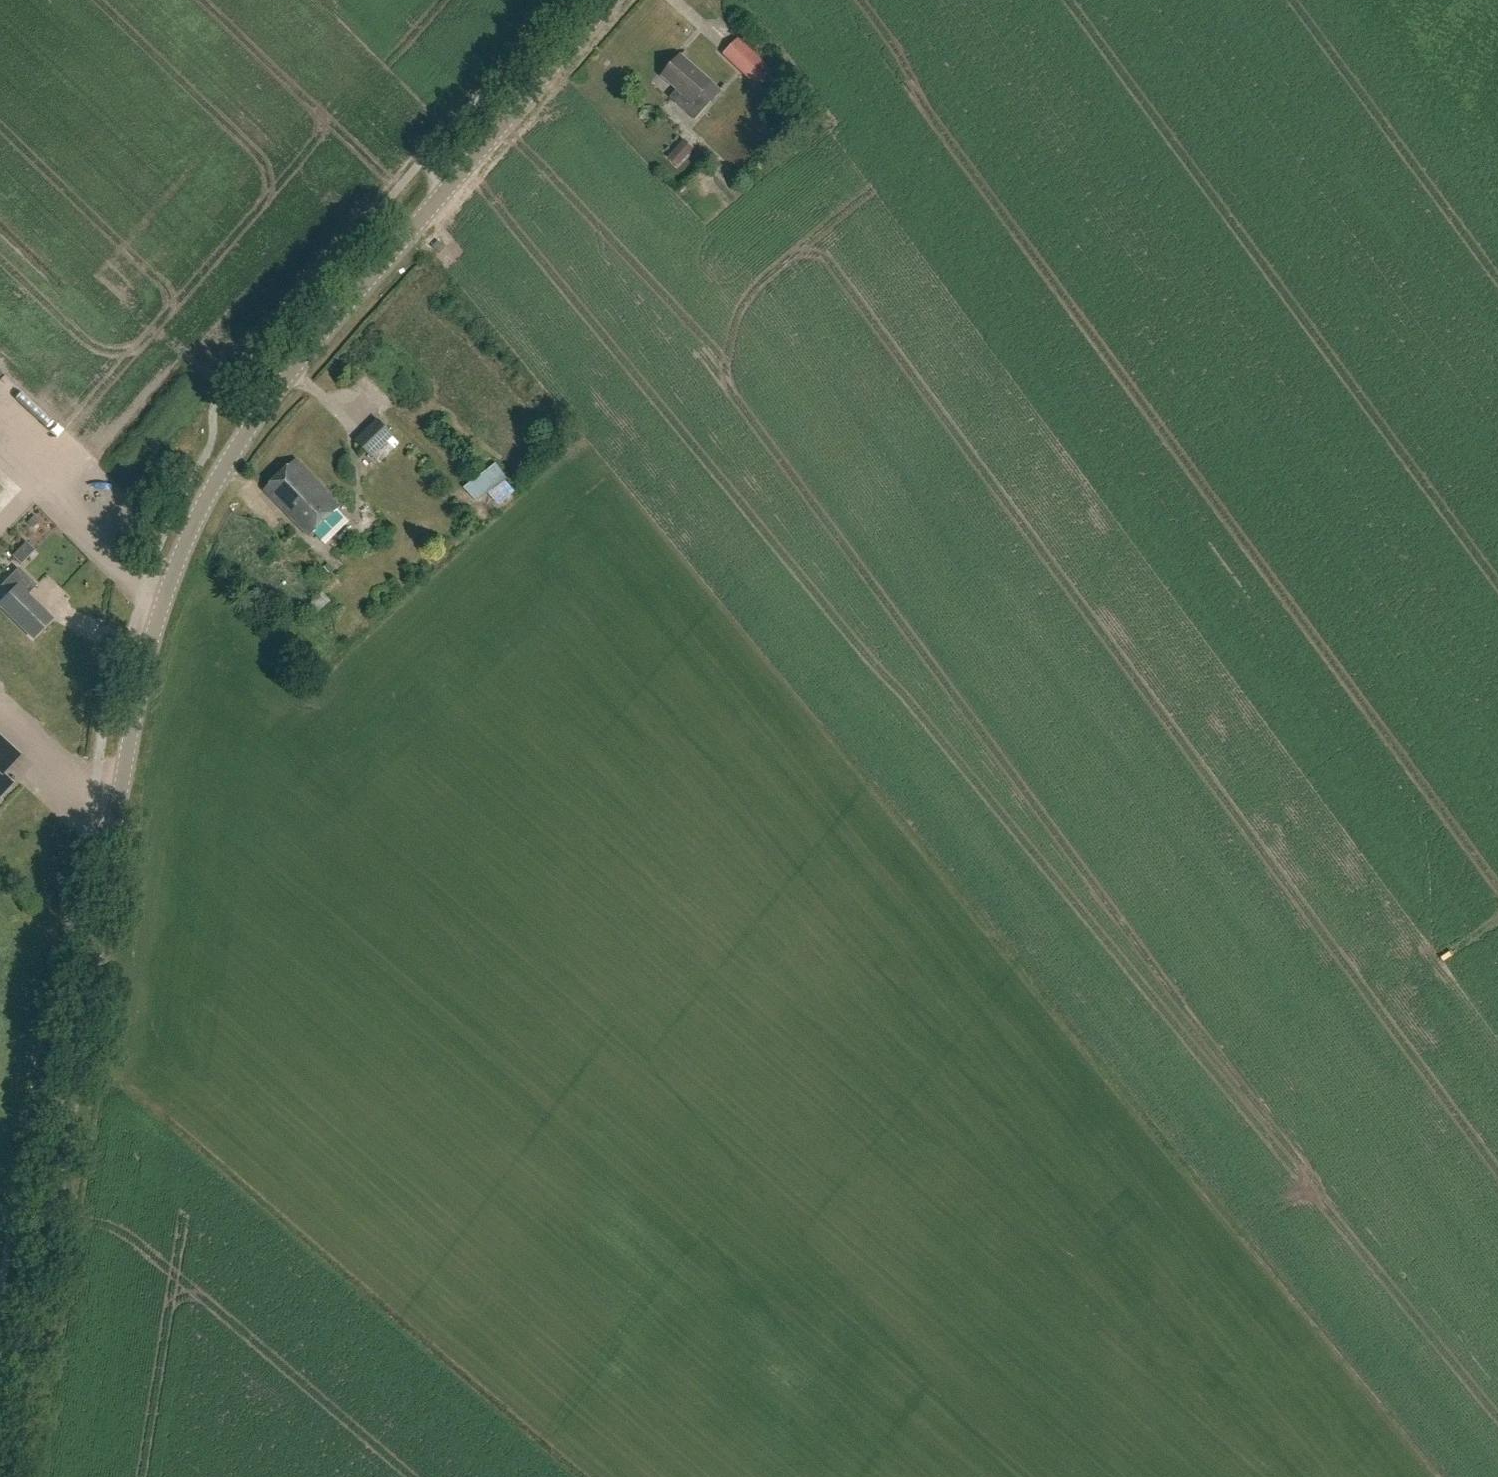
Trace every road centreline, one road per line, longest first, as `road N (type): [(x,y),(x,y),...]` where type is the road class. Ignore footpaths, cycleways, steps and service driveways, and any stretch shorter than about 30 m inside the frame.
road 1 (tertiary): [(9,1476),(119,777),(174,580),(224,472),(288,381),(610,0)]

